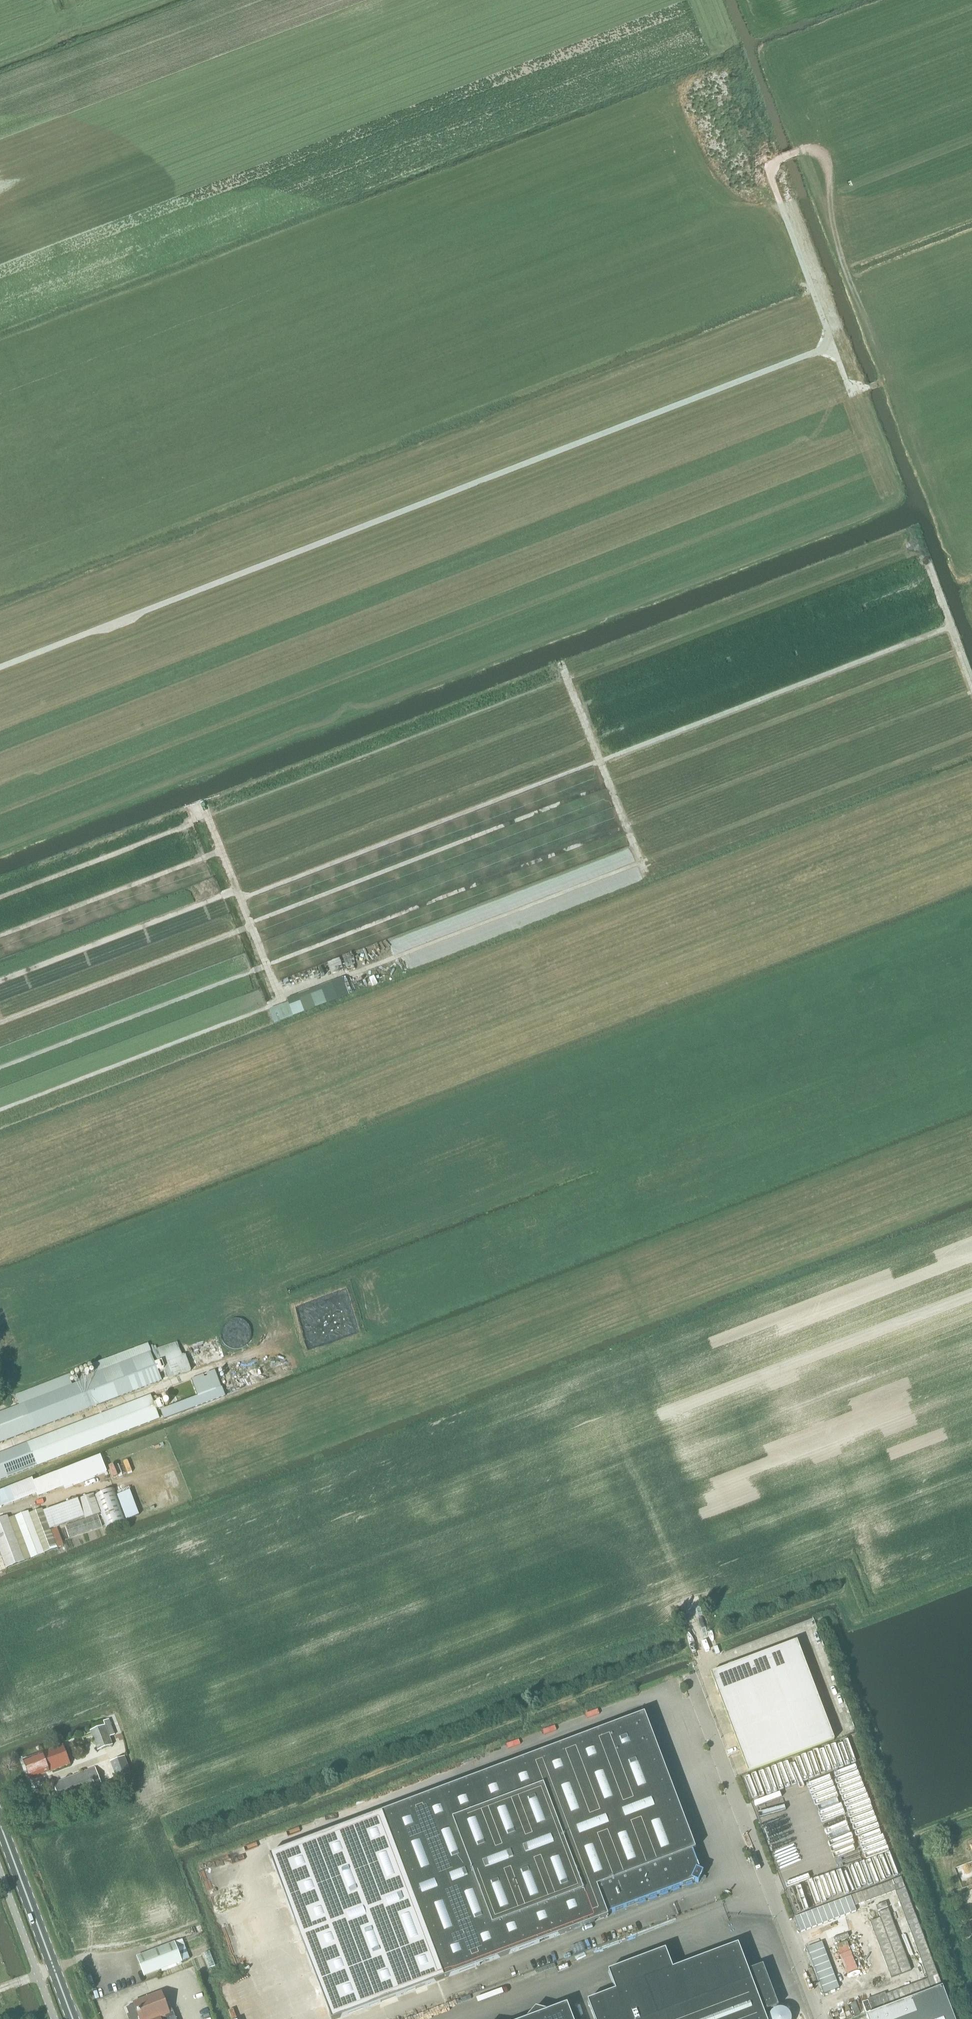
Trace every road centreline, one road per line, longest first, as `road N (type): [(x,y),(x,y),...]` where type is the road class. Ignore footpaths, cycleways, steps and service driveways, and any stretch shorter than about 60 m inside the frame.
road 1 (track): [(0,665),(830,346)]
road 2 (track): [(241,901),(599,763)]
road 3 (unclassified): [(818,2018),(689,1683)]
road 4 (track): [(0,984),(238,893)]
road 5 (track): [(646,879),(565,678)]
road 6 (primary): [(74,2018),(0,1823)]
road 7 (track): [(275,990),(204,804)]
road 8 (unclassified): [(0,1868),(56,2018)]

